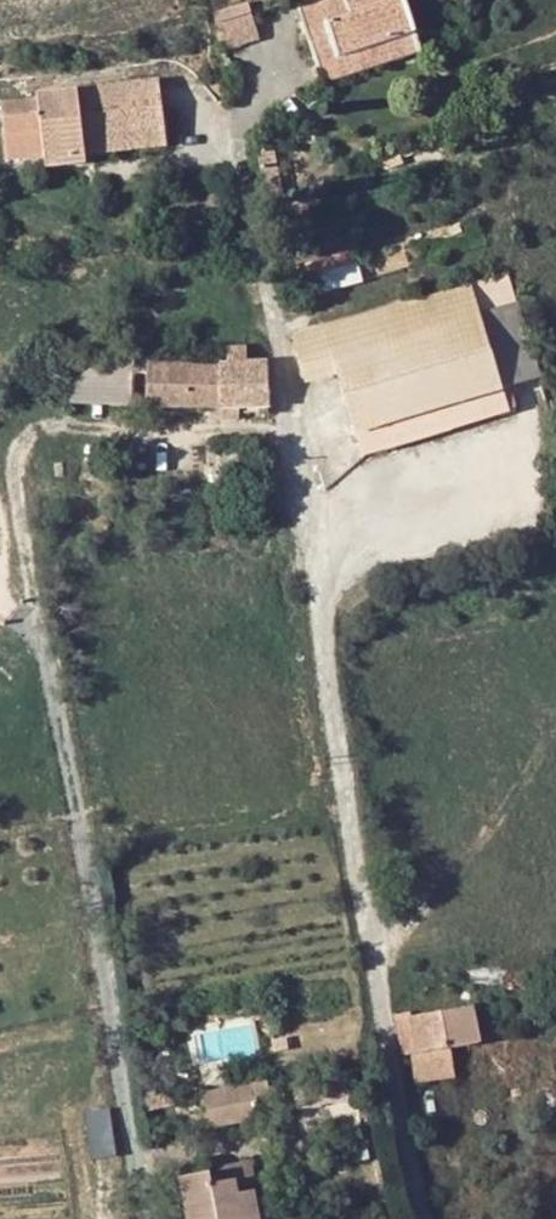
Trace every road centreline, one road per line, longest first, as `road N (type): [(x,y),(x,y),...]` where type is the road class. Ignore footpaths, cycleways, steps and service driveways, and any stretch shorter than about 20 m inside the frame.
road 1 (unclassified): [(306,524),(356,873),(424,1218)]

